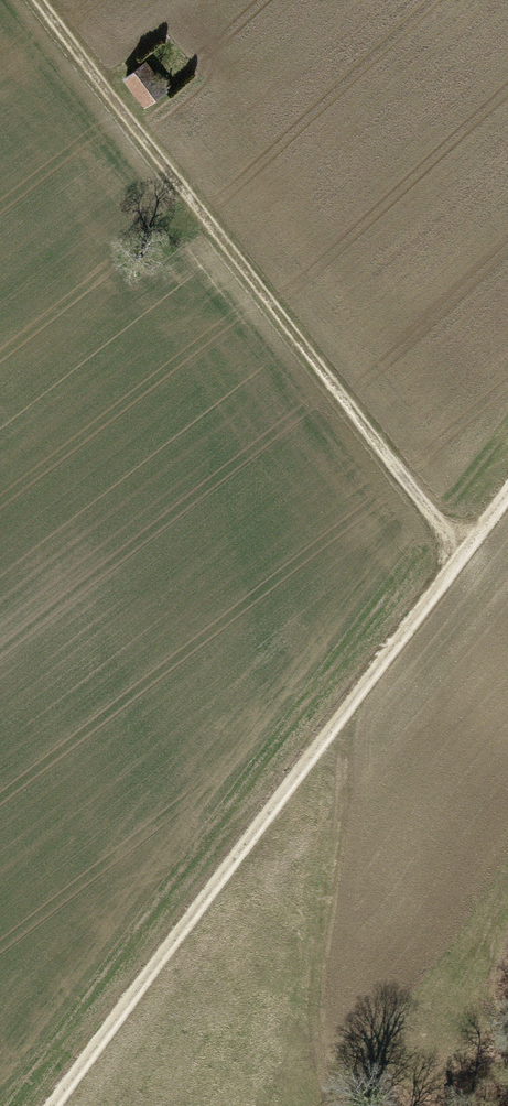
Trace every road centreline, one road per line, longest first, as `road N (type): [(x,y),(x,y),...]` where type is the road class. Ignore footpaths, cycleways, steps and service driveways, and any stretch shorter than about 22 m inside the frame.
road 1 (track): [(71,1105),(348,732),(507,493)]
road 2 (track): [(38,0),(464,556)]
road 3 (track): [(348,732),(325,944),(333,1105)]

